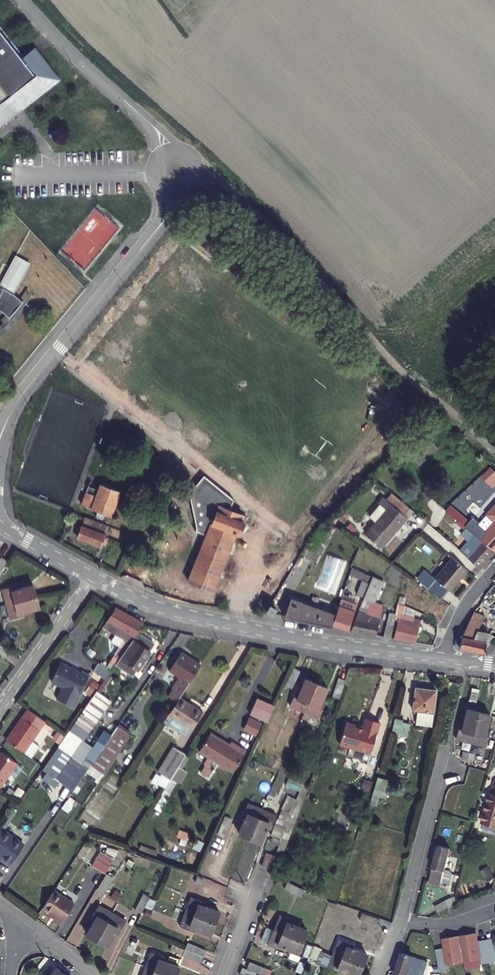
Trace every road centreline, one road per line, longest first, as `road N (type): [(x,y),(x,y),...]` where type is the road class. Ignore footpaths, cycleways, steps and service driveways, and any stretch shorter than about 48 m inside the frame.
road 1 (residential): [(94,576),(166,610),(442,658)]
road 2 (residential): [(8,417),(158,227),(174,194)]
road 3 (residential): [(169,151),(23,0)]
road 4 (residential): [(445,750),(401,921)]
road 5 (residential): [(0,708),(94,576)]

